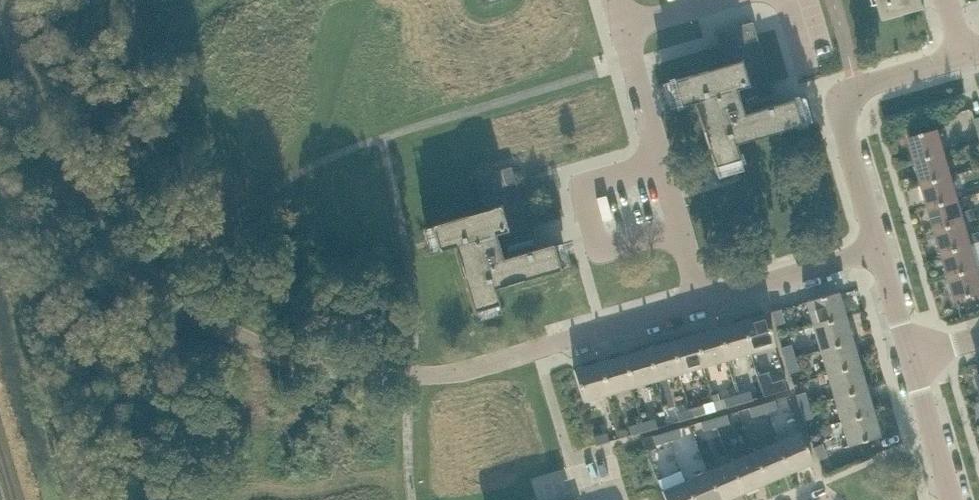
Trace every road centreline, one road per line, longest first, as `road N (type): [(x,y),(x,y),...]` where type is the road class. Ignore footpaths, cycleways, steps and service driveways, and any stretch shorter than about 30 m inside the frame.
road 1 (unclassified): [(161,289),(244,339),(351,371),(438,374),(538,347)]
road 2 (unclassified): [(161,289),(121,257),(68,188),(19,84),(1,0)]
road 3 (residential): [(881,251),(841,118),(847,99),(966,57)]
road 4 (residential): [(703,299),(622,28)]
road 5 (residential): [(703,299),(881,251)]
road 6 (residential): [(538,347),(703,299)]
road 7 (residential): [(966,499),(922,360)]

